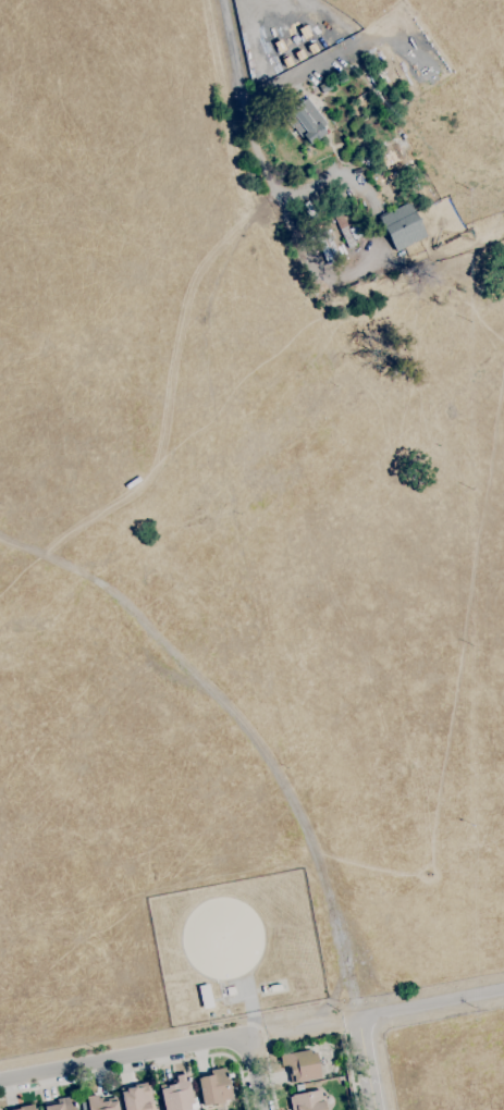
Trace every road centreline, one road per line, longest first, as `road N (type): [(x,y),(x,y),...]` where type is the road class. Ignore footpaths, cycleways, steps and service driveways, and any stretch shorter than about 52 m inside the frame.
road 1 (track): [(0,536),(106,588),(245,732),(298,819),(320,874),(359,1021)]
road 2 (track): [(65,565),(57,540),(67,527),(146,486),(160,459),(180,307),(195,271),(274,195),(244,123)]
road 3 (residential): [(248,1041),(229,1038),(0,1081)]
road 4 (track): [(274,195),(307,260),(332,279),(372,266),(382,243)]
road 5 (residential): [(503,993),(359,1021)]
road 6 (track): [(274,195),(356,177),(378,210)]

